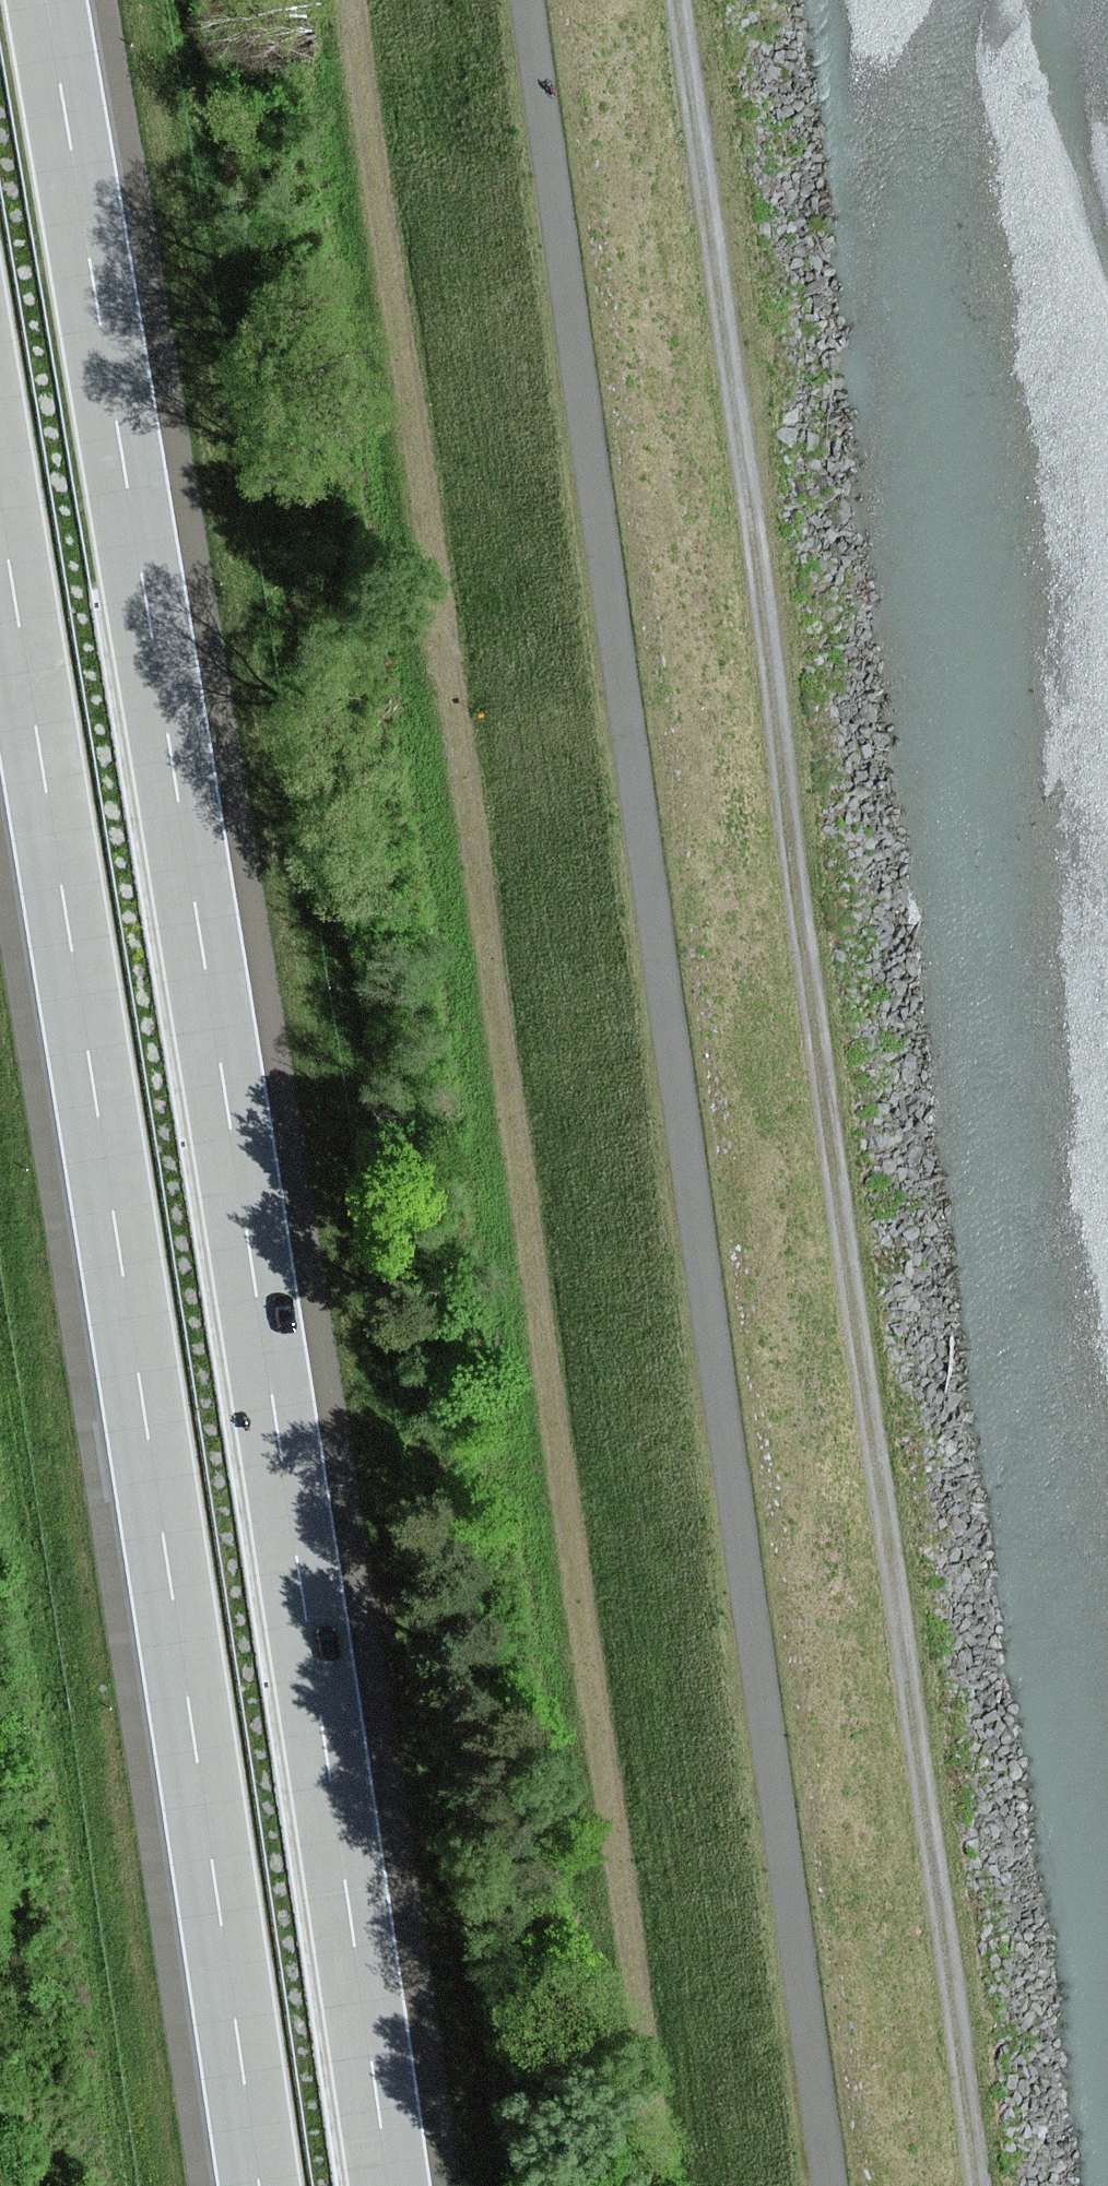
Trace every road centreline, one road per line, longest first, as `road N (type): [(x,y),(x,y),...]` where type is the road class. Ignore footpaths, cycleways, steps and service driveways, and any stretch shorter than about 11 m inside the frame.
road 1 (motorway): [(385,2185),(243,1216),(40,0)]
road 2 (track): [(992,2185),(674,0)]
road 3 (track): [(661,2185),(348,0)]
road 4 (track): [(526,0),(832,2185)]
road 5 (motorway): [(0,518),(116,1218),(259,2185)]

